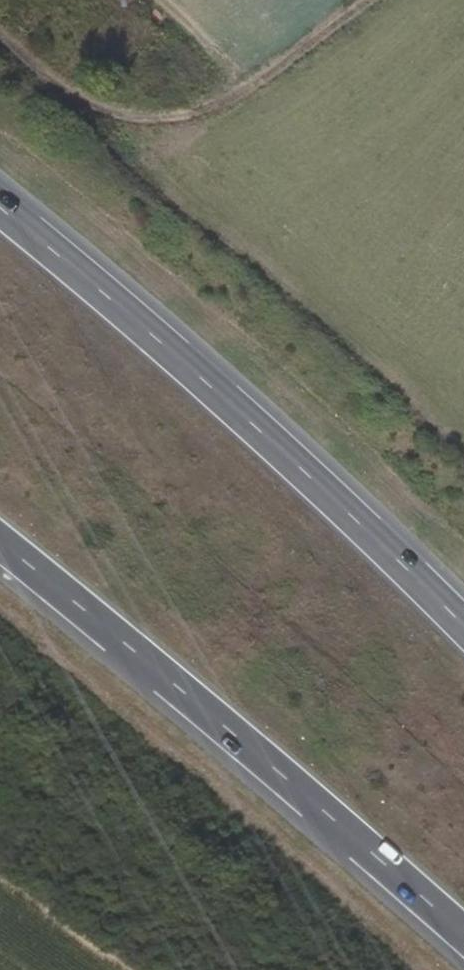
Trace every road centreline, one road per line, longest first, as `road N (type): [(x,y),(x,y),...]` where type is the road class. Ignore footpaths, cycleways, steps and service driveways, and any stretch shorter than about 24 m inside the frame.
road 1 (trunk): [(463,631),(215,391),(0,206)]
road 2 (trunk): [(0,541),(463,934)]
road 3 (track): [(0,36),(64,95),(120,119),(188,124),(274,79),(373,0)]

